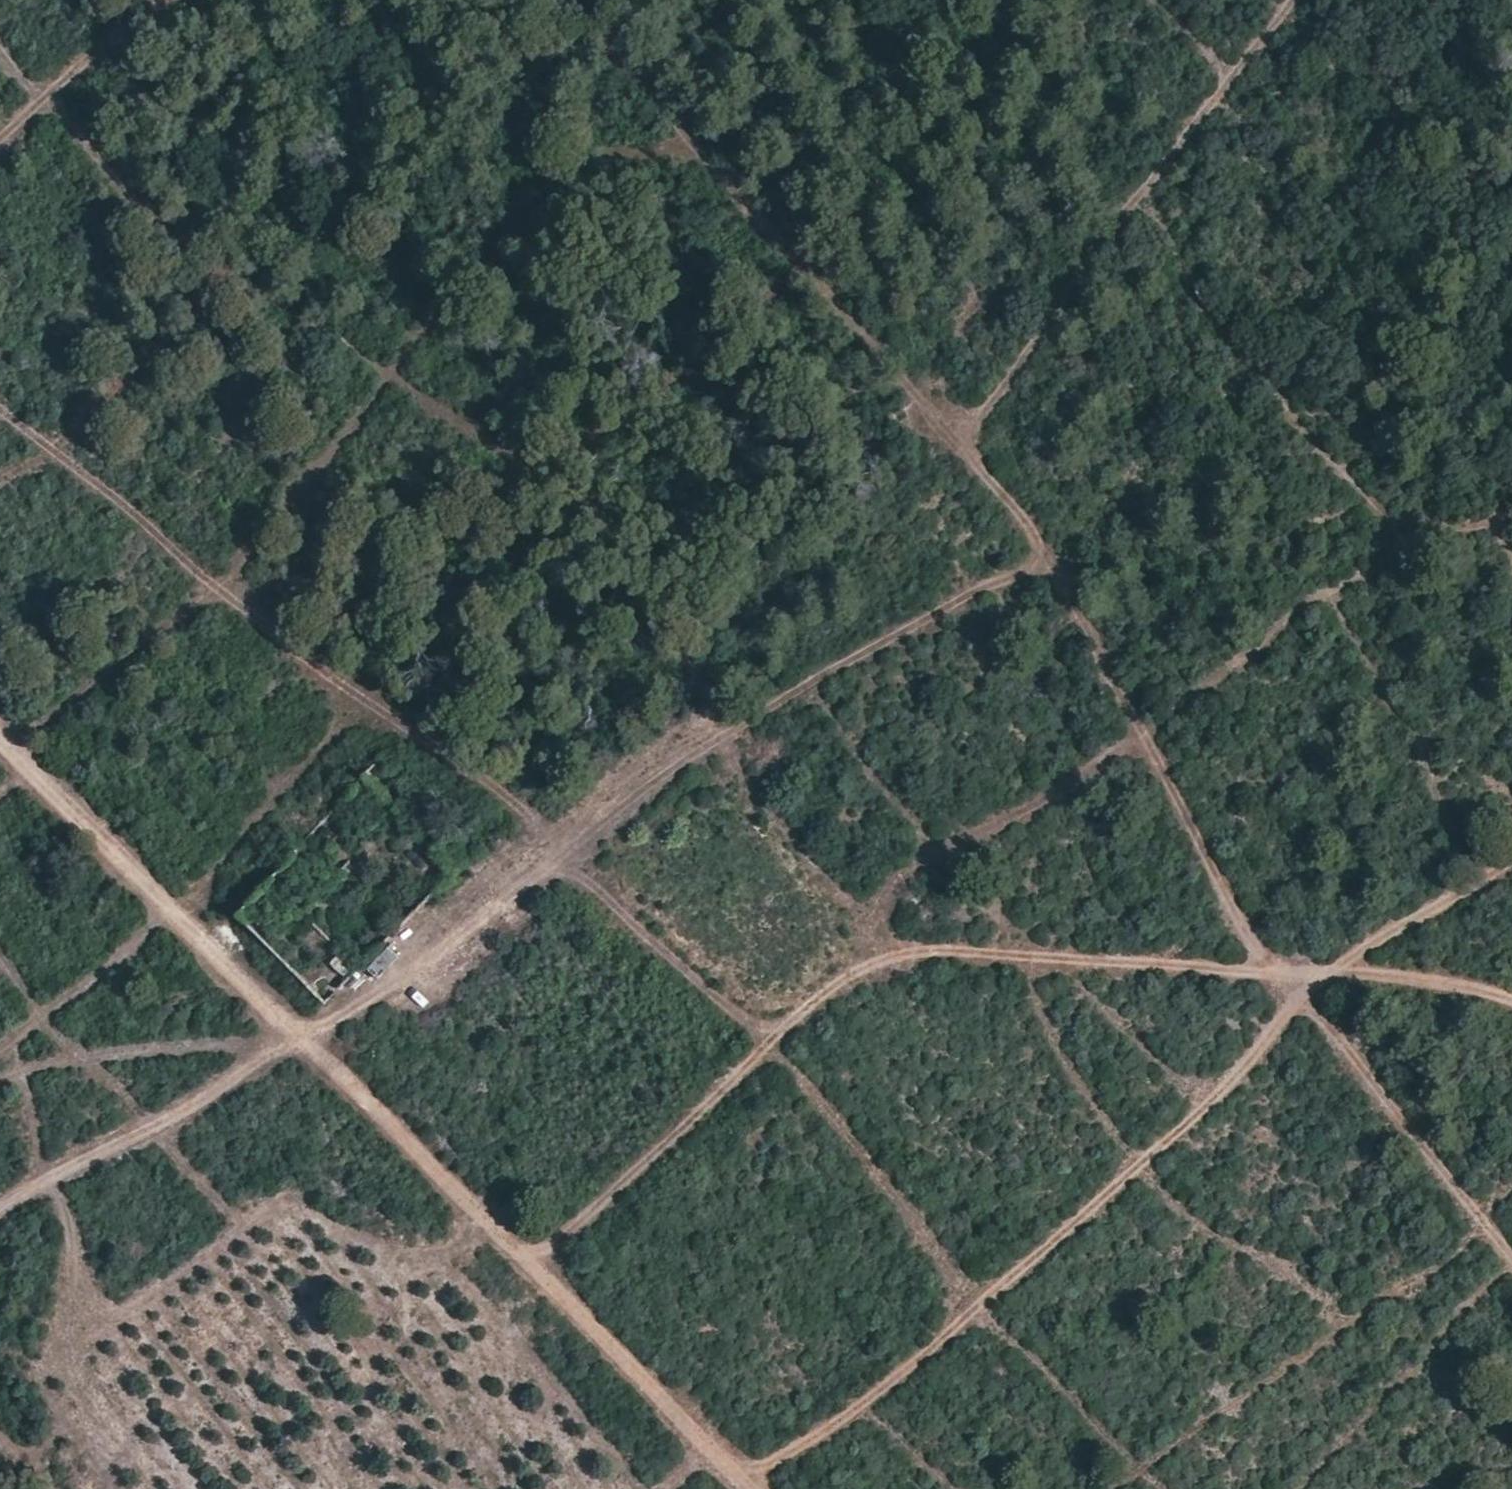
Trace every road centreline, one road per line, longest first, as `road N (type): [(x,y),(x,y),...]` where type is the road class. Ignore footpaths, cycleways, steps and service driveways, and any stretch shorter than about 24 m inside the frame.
road 1 (track): [(742,1488),(0,736)]
road 2 (track): [(1321,974),(908,949),(833,988),(522,1266)]

